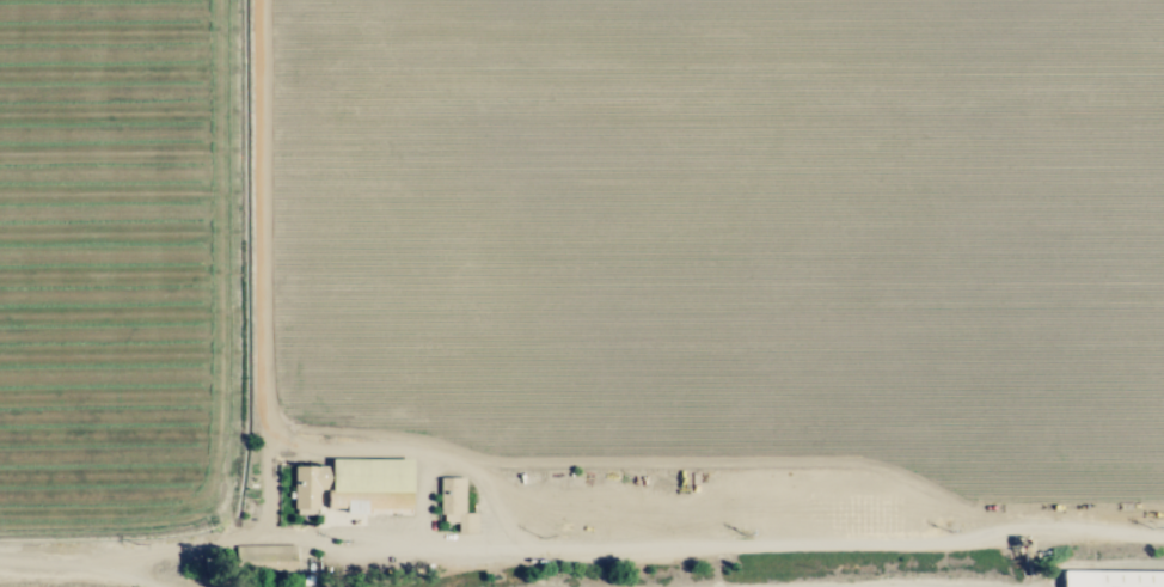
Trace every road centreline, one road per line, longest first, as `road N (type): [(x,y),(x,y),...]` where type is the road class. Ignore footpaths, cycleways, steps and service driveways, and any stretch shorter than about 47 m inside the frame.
road 1 (track): [(1163,535),(1028,528),(957,542),(555,549),(521,537),(466,464),(396,445),(284,442),(258,421),(255,0)]

